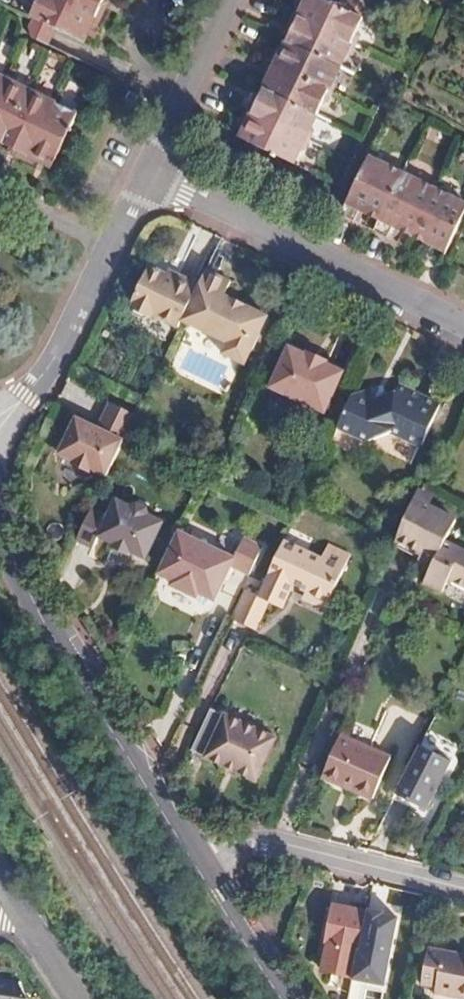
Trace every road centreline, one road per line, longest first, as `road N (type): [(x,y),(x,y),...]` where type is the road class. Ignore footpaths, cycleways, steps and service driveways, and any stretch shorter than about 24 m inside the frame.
road 1 (residential): [(196,867),(43,623),(0,519)]
road 2 (residential): [(463,318),(145,171)]
road 3 (residential): [(0,420),(49,367),(145,171)]
road 4 (residential): [(463,891),(270,845),(231,847),(196,867)]
road 5 (residential): [(145,171),(229,0)]
road 6 (residential): [(282,998),(196,867)]
road 7 (residential): [(6,890),(77,998)]

